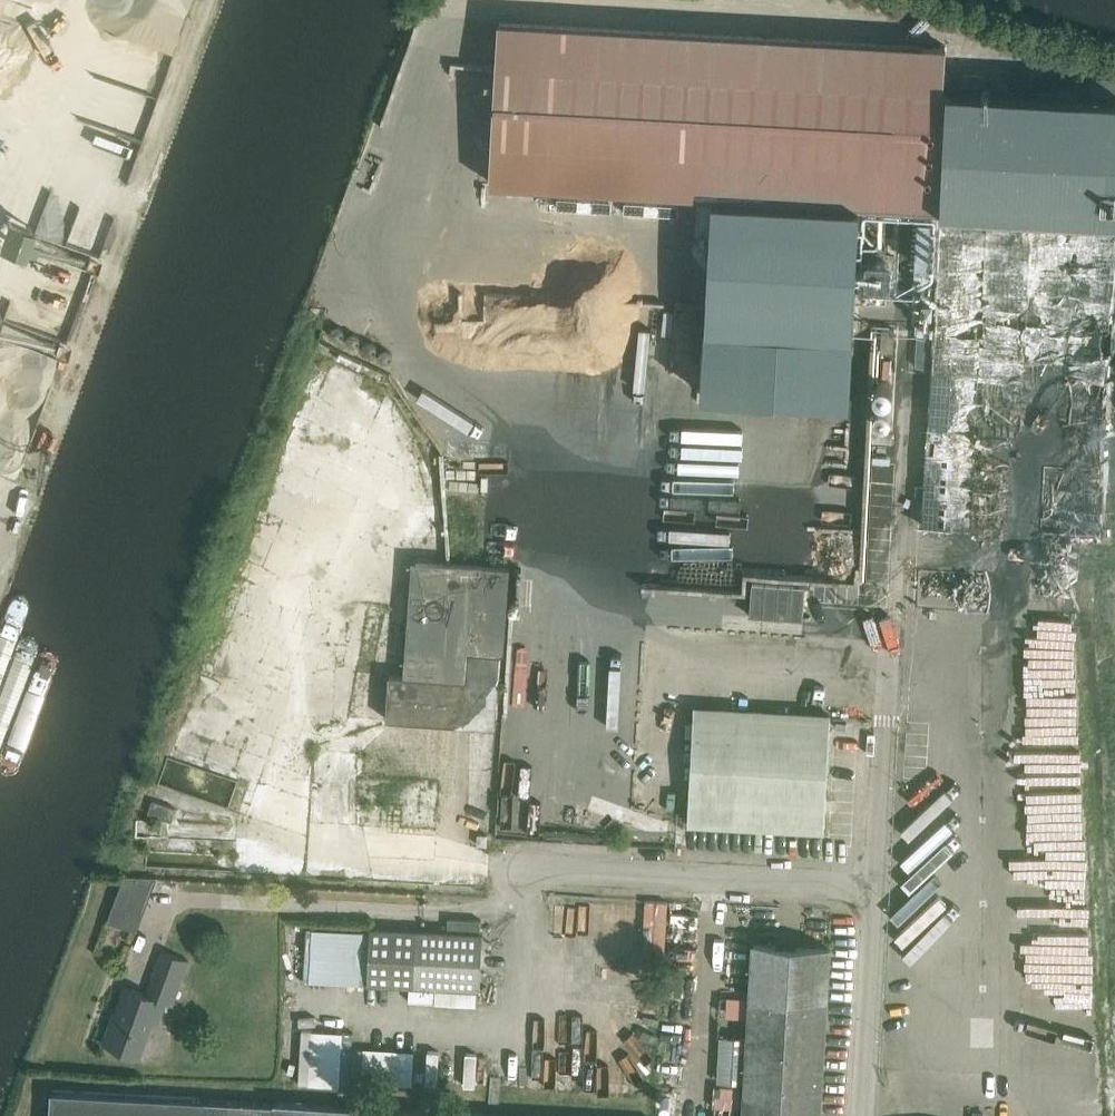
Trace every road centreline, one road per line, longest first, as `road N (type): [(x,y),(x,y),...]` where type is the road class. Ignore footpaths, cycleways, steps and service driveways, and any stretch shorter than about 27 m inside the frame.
road 1 (unclassified): [(860,1115),(873,903),(830,879),(498,868)]

